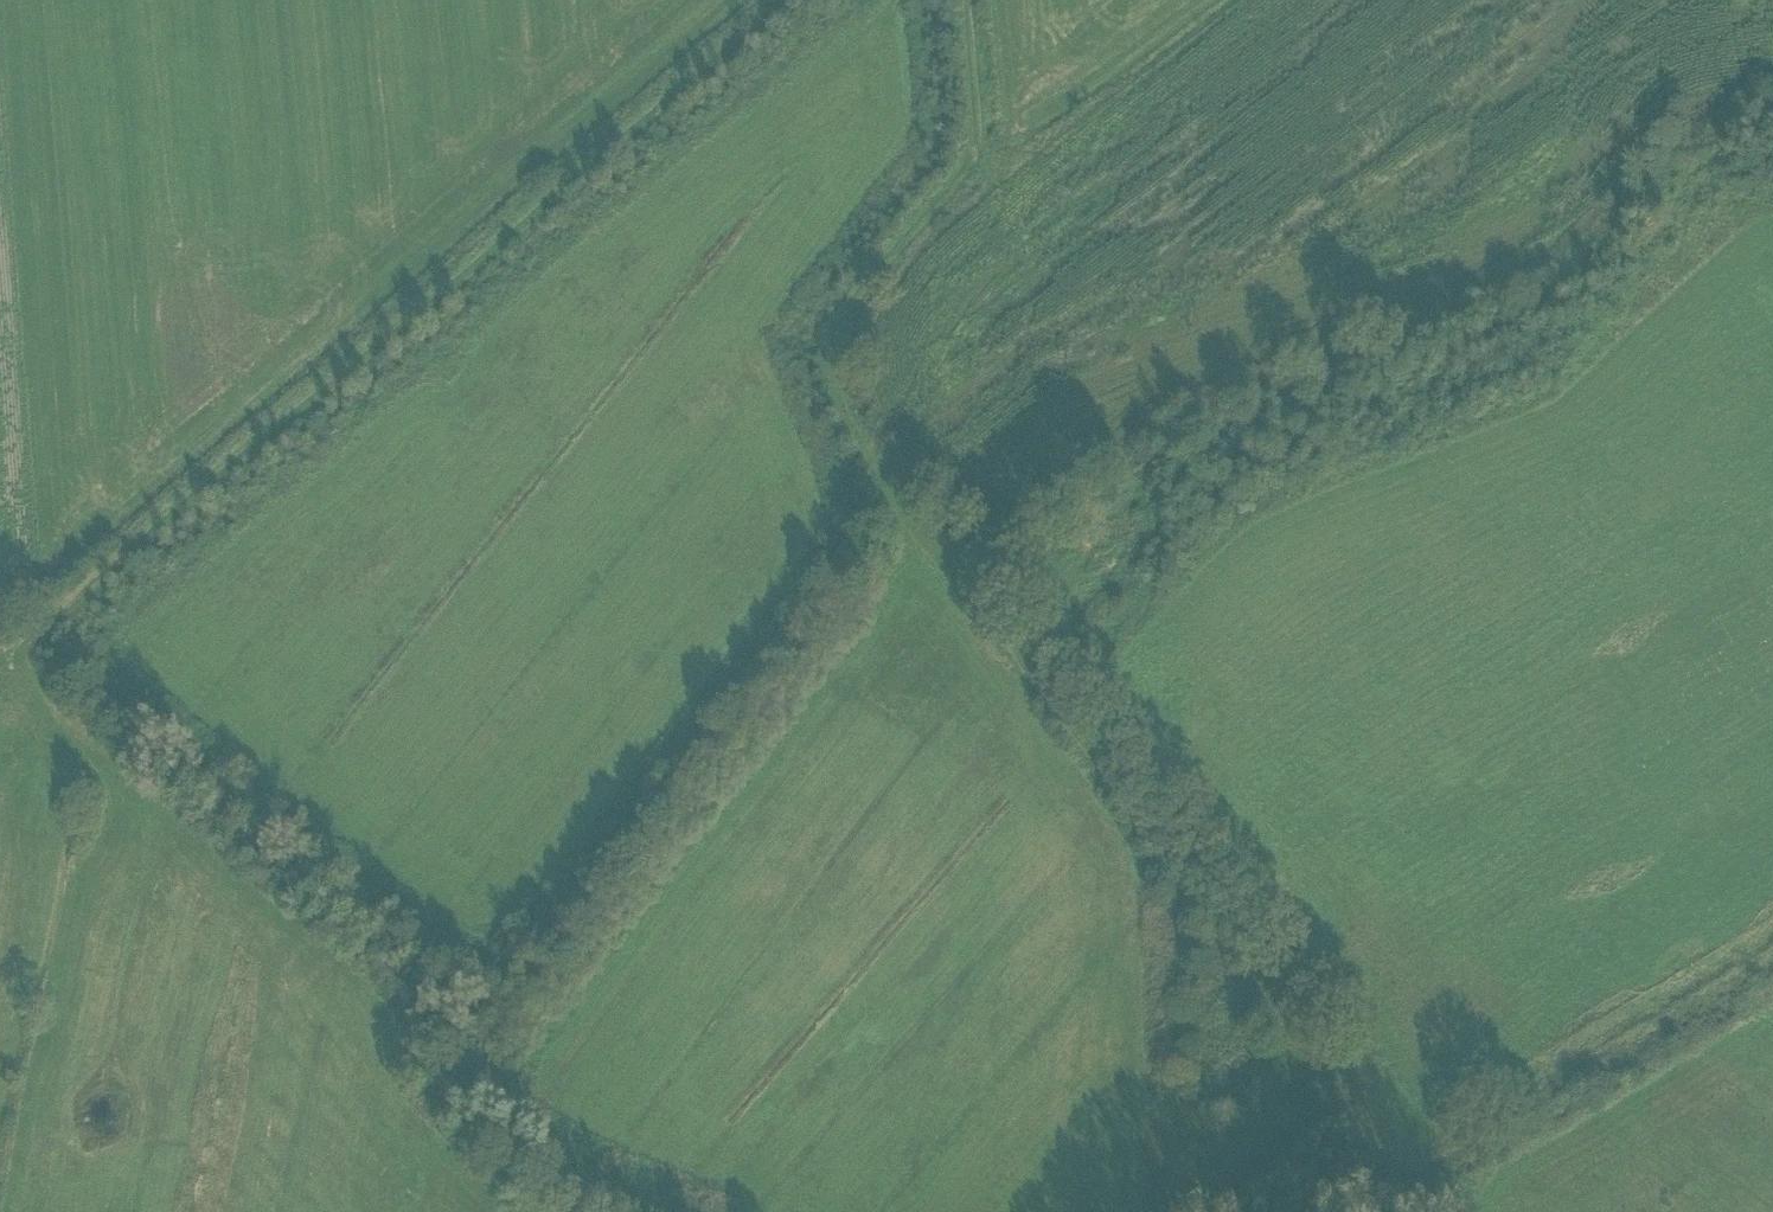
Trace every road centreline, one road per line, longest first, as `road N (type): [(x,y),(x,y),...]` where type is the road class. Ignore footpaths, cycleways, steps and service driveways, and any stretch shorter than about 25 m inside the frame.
road 1 (track): [(964,0),(969,160),(842,319),(832,362),(841,411),(896,500),(1289,1004),(1311,1037),(1317,1067),(1309,1085)]
road 2 (track): [(0,662),(787,0)]

